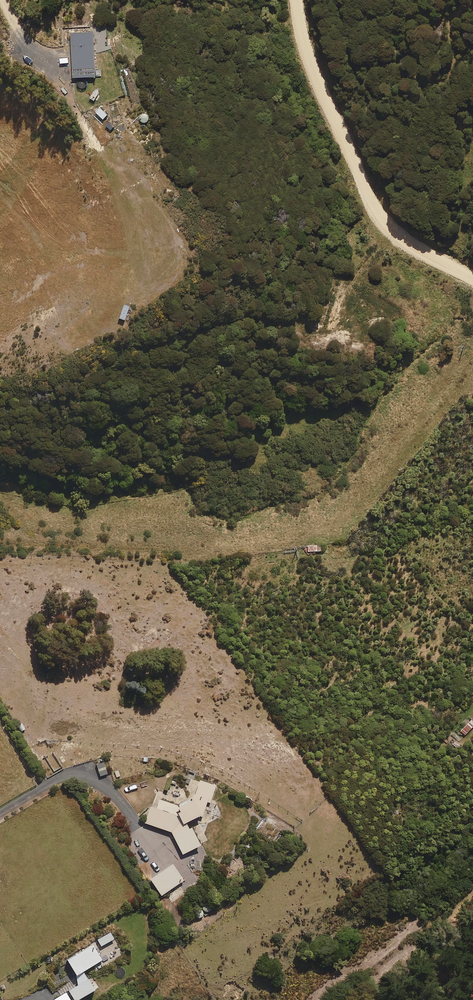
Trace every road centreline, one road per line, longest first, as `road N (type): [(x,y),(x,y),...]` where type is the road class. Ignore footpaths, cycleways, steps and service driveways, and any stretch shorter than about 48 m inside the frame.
road 1 (residential): [(472,279),(411,245),(375,207),(297,0)]
road 2 (track): [(0,544),(137,560),(260,552)]

